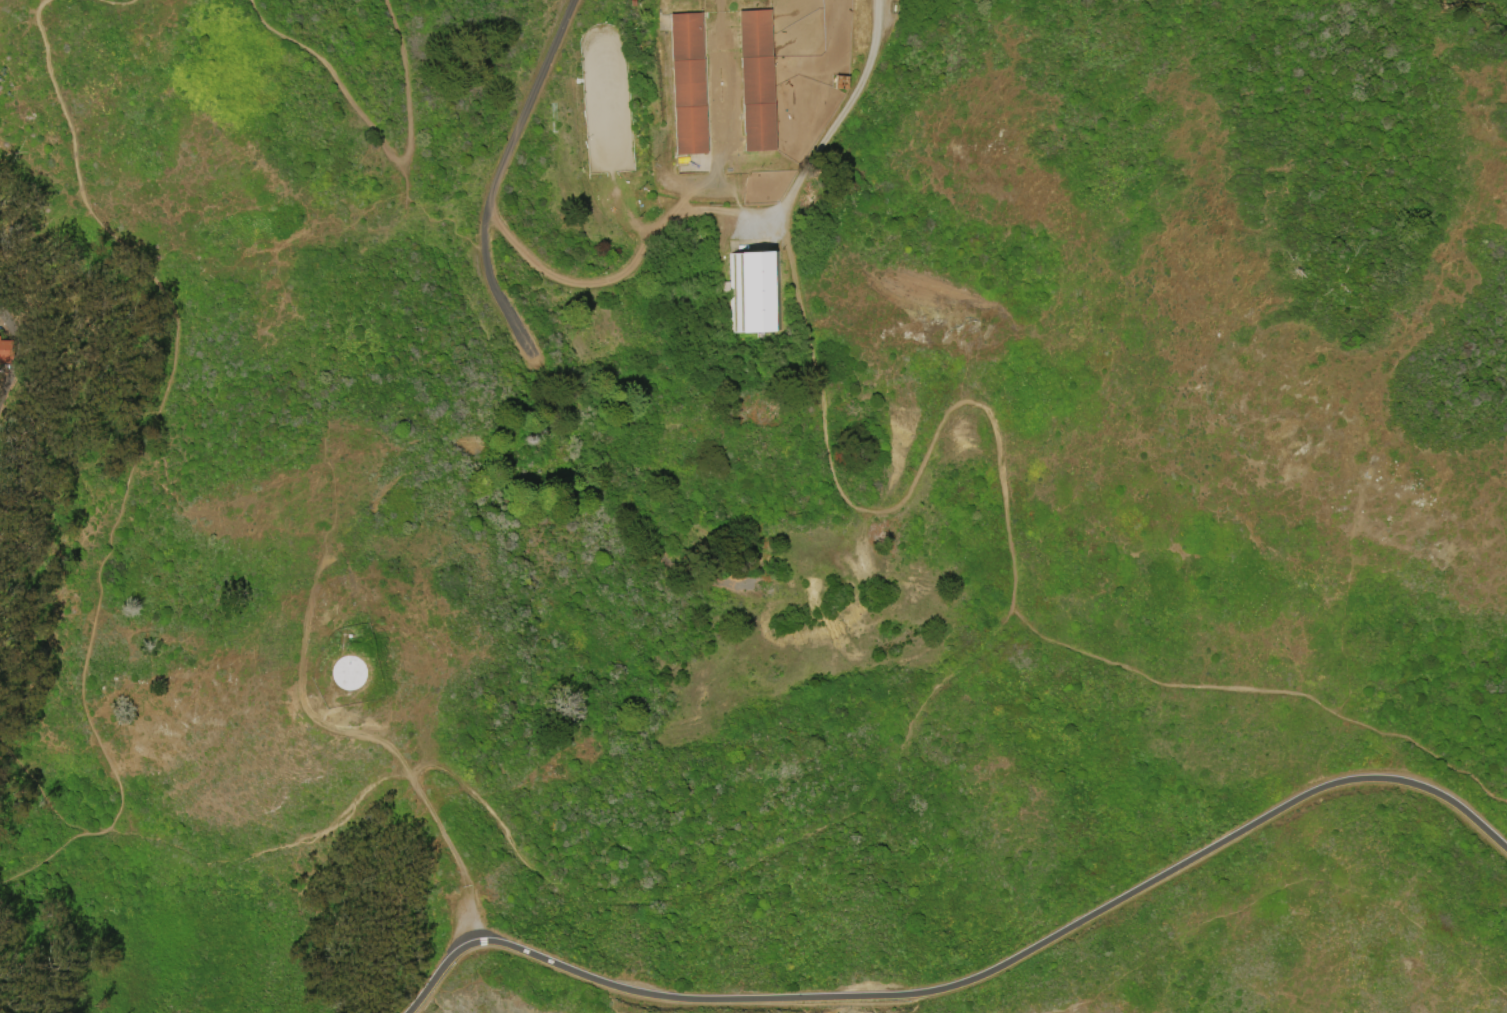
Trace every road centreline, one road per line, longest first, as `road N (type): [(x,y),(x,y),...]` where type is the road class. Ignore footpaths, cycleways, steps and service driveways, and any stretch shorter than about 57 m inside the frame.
road 1 (residential): [(1506,849),(1434,790),(1395,779),(1356,781),(1300,801),(1031,953),(910,1000),(675,1001),(513,949),(487,948),(460,957),(412,1012)]
road 2 (residential): [(0,404),(21,366),(26,328),(0,280)]

